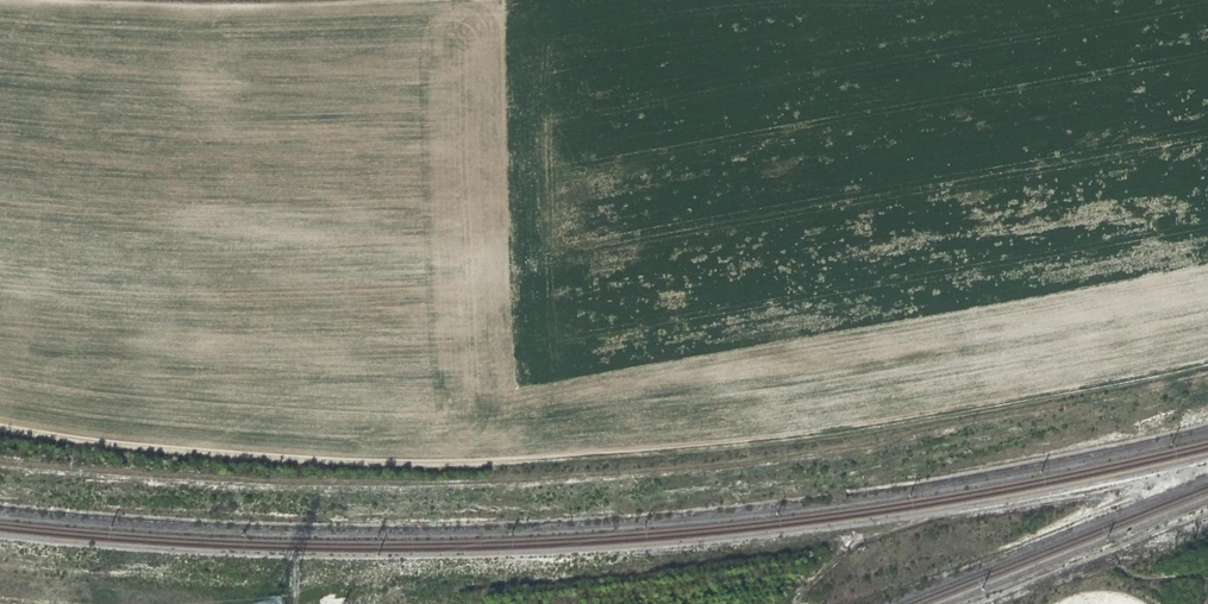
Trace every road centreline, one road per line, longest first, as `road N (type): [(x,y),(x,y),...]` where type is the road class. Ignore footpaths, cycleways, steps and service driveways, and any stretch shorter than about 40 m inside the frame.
road 1 (track): [(0,428),(429,466),(647,458),(826,436),(1207,366)]

